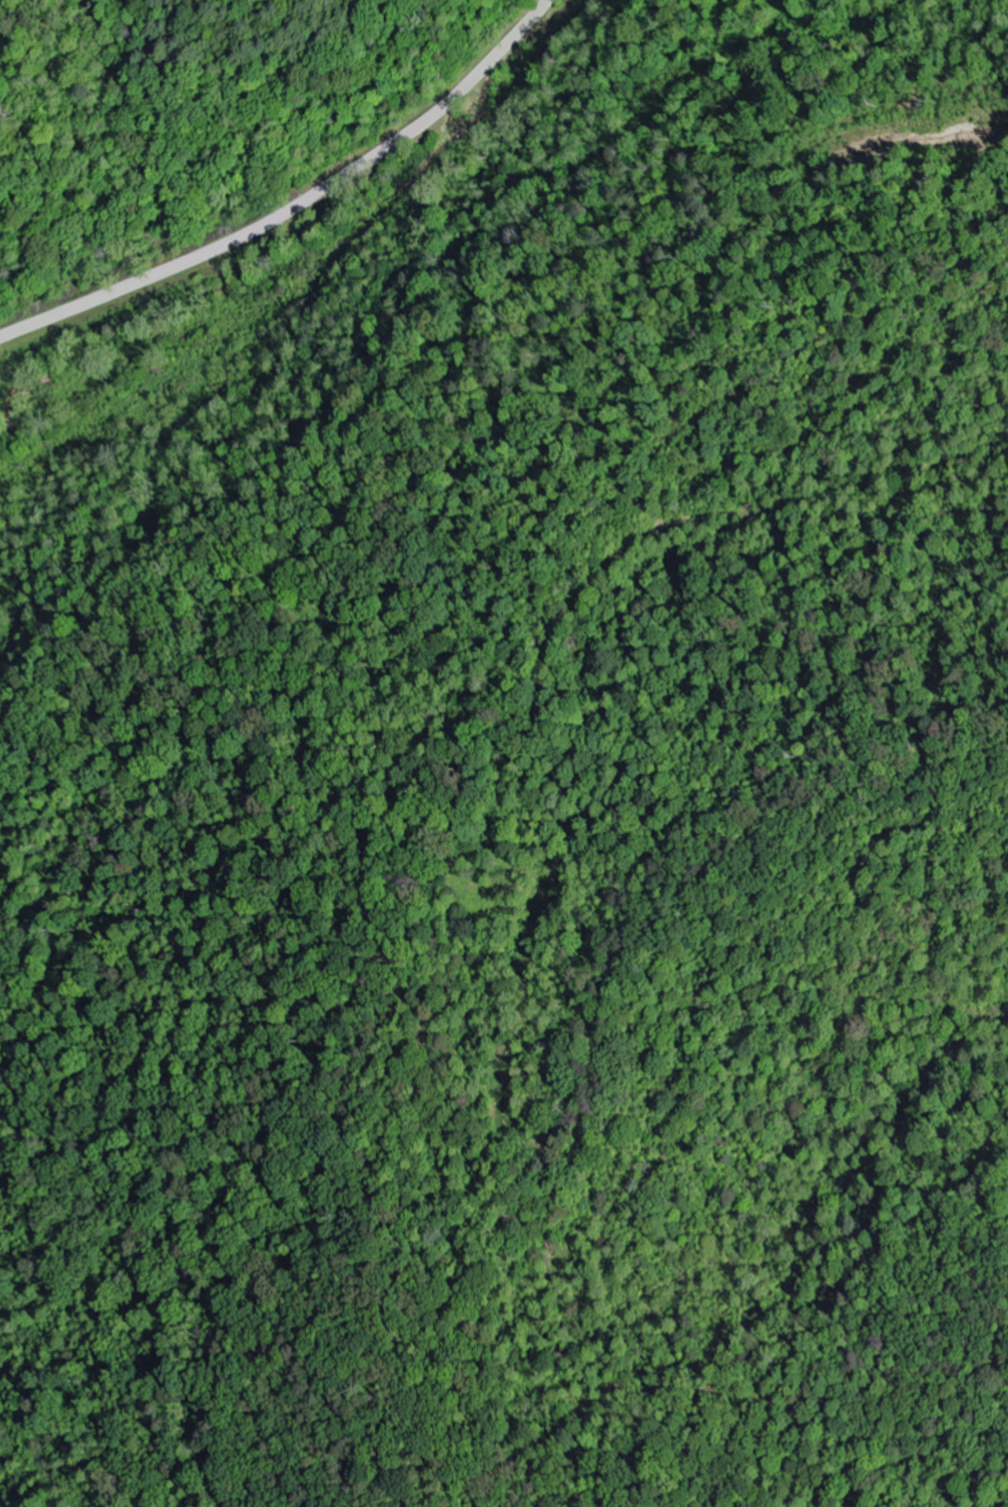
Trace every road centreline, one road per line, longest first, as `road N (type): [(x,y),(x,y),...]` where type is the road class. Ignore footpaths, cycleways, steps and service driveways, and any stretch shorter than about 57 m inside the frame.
road 1 (secondary): [(0,337),(203,254),(305,202),(448,101),(548,0)]

